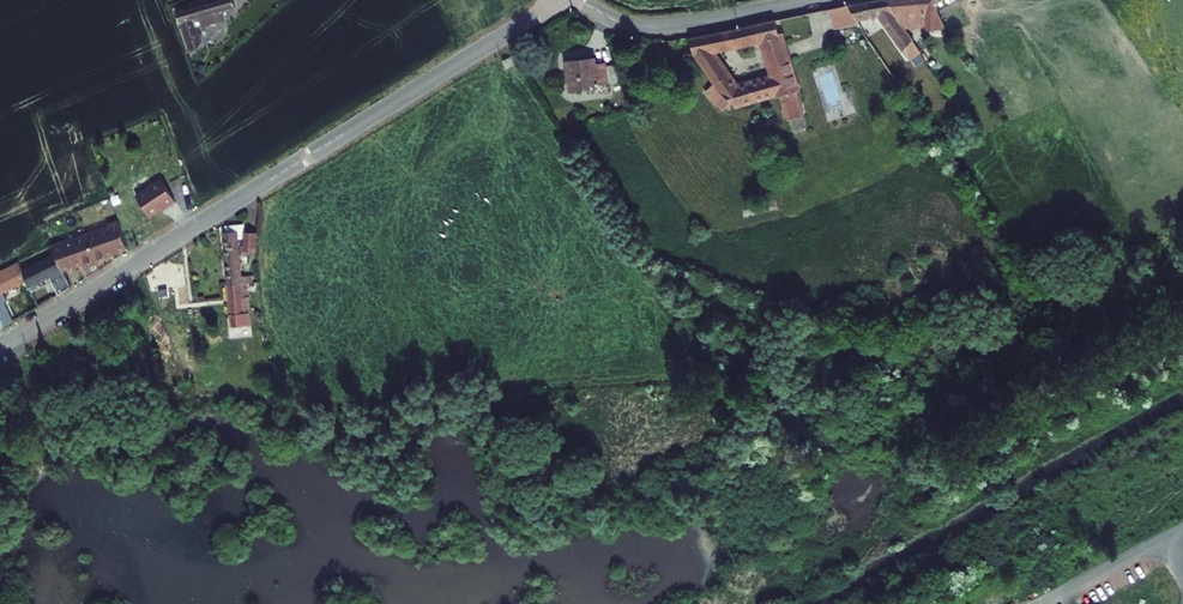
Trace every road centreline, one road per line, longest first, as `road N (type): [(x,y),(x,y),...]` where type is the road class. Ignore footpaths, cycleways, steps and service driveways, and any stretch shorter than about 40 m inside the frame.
road 1 (residential): [(564,0),(0,346)]
road 2 (residential): [(578,0),(627,24),(662,28),(811,0)]

